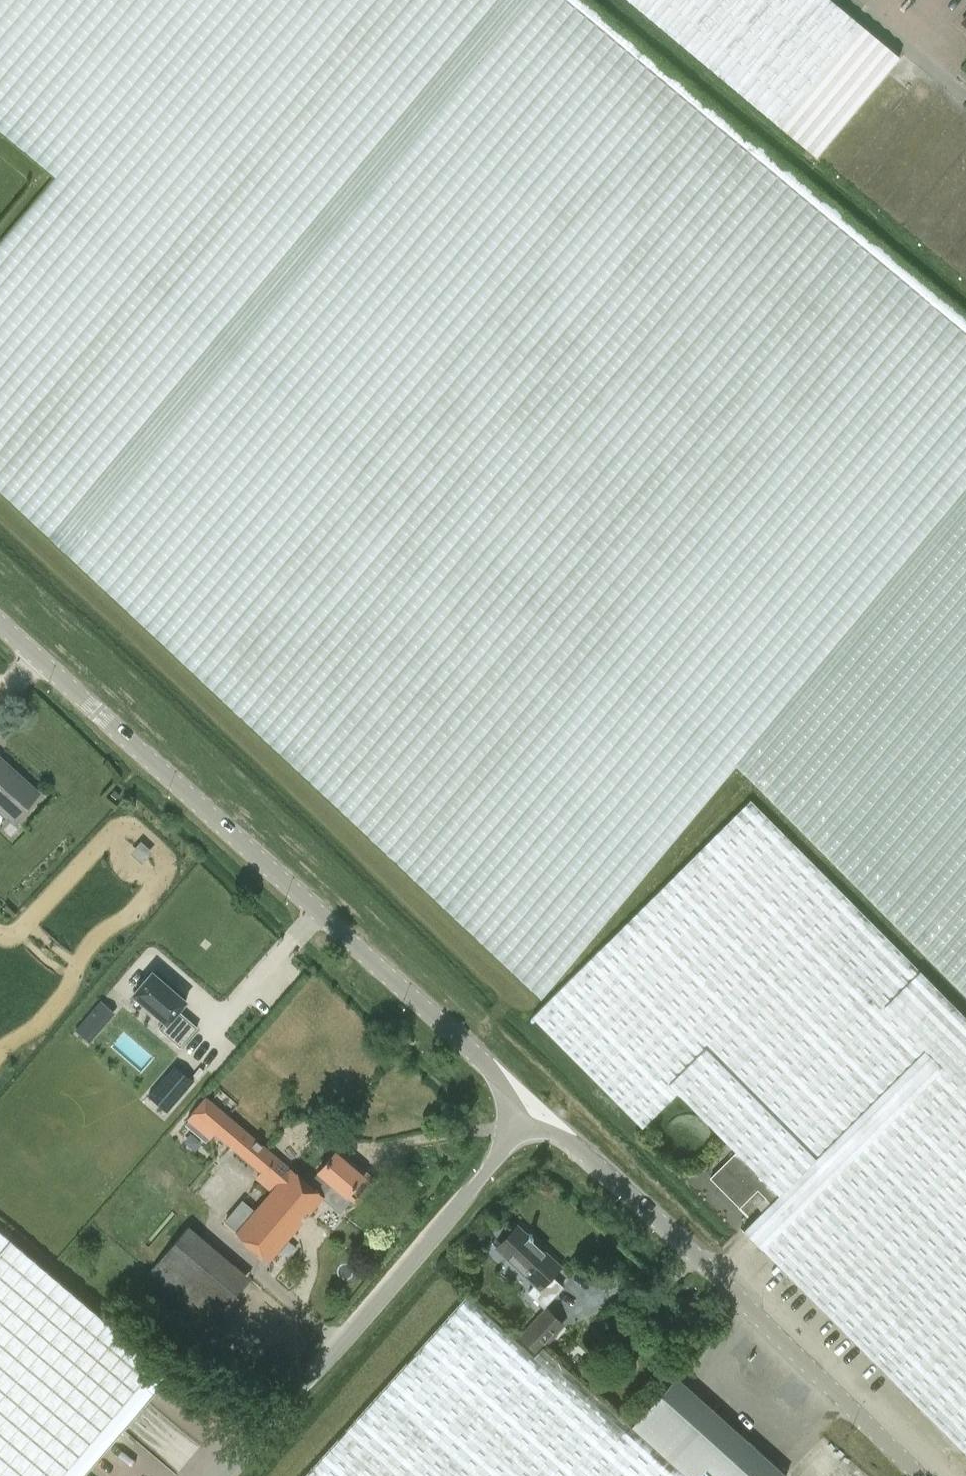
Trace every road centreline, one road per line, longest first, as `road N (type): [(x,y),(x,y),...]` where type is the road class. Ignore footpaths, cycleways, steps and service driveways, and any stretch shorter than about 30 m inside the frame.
road 1 (unclassified): [(536,1110),(0,625)]
road 2 (unclassified): [(922,1475),(862,1411),(536,1110)]
road 3 (unclassified): [(493,1164),(230,1475)]
road 4 (unclassified): [(965,102),(843,0)]

